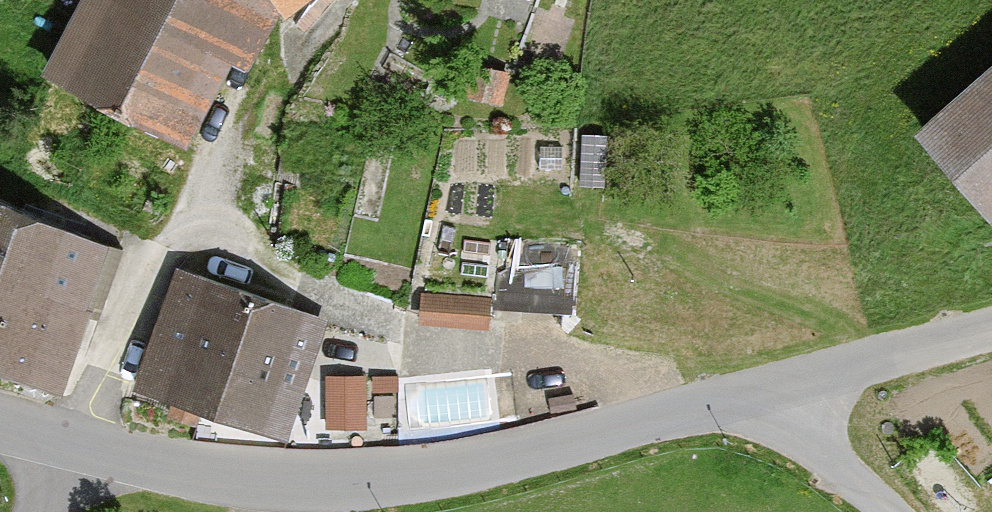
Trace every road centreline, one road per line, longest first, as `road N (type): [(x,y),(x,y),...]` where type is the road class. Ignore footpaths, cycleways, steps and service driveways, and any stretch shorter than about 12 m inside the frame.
road 1 (residential): [(745,390),(349,486),(194,476),(104,459),(0,420)]
road 2 (residential): [(991,325),(745,390)]
road 3 (residential): [(745,390),(891,511)]

